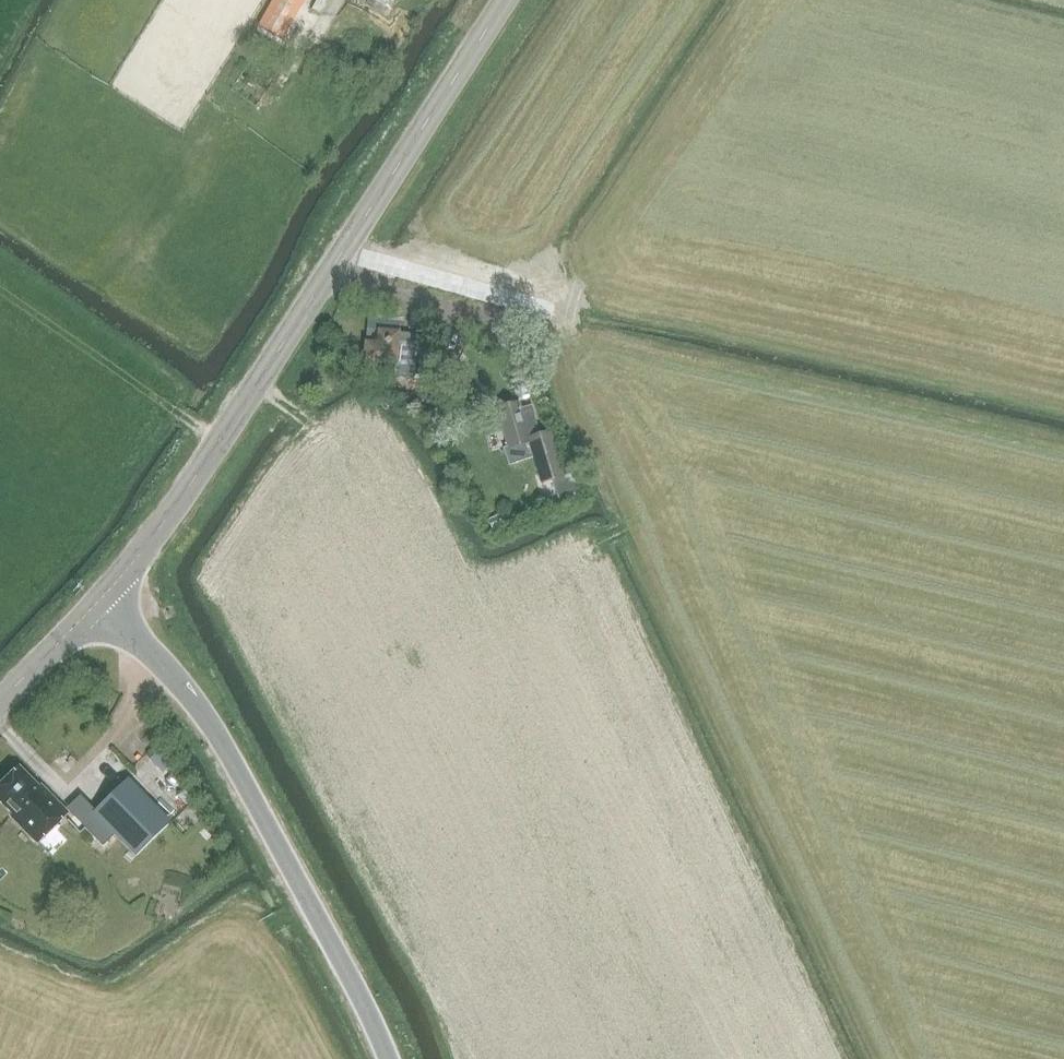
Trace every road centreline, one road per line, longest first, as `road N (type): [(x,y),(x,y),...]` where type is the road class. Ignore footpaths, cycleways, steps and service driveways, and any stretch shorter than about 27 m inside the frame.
road 1 (secondary): [(97,602),(221,441),(504,0)]
road 2 (tertiary): [(388,1058),(219,739),(176,681),(97,602)]
road 3 (secondary): [(97,602),(0,702)]

